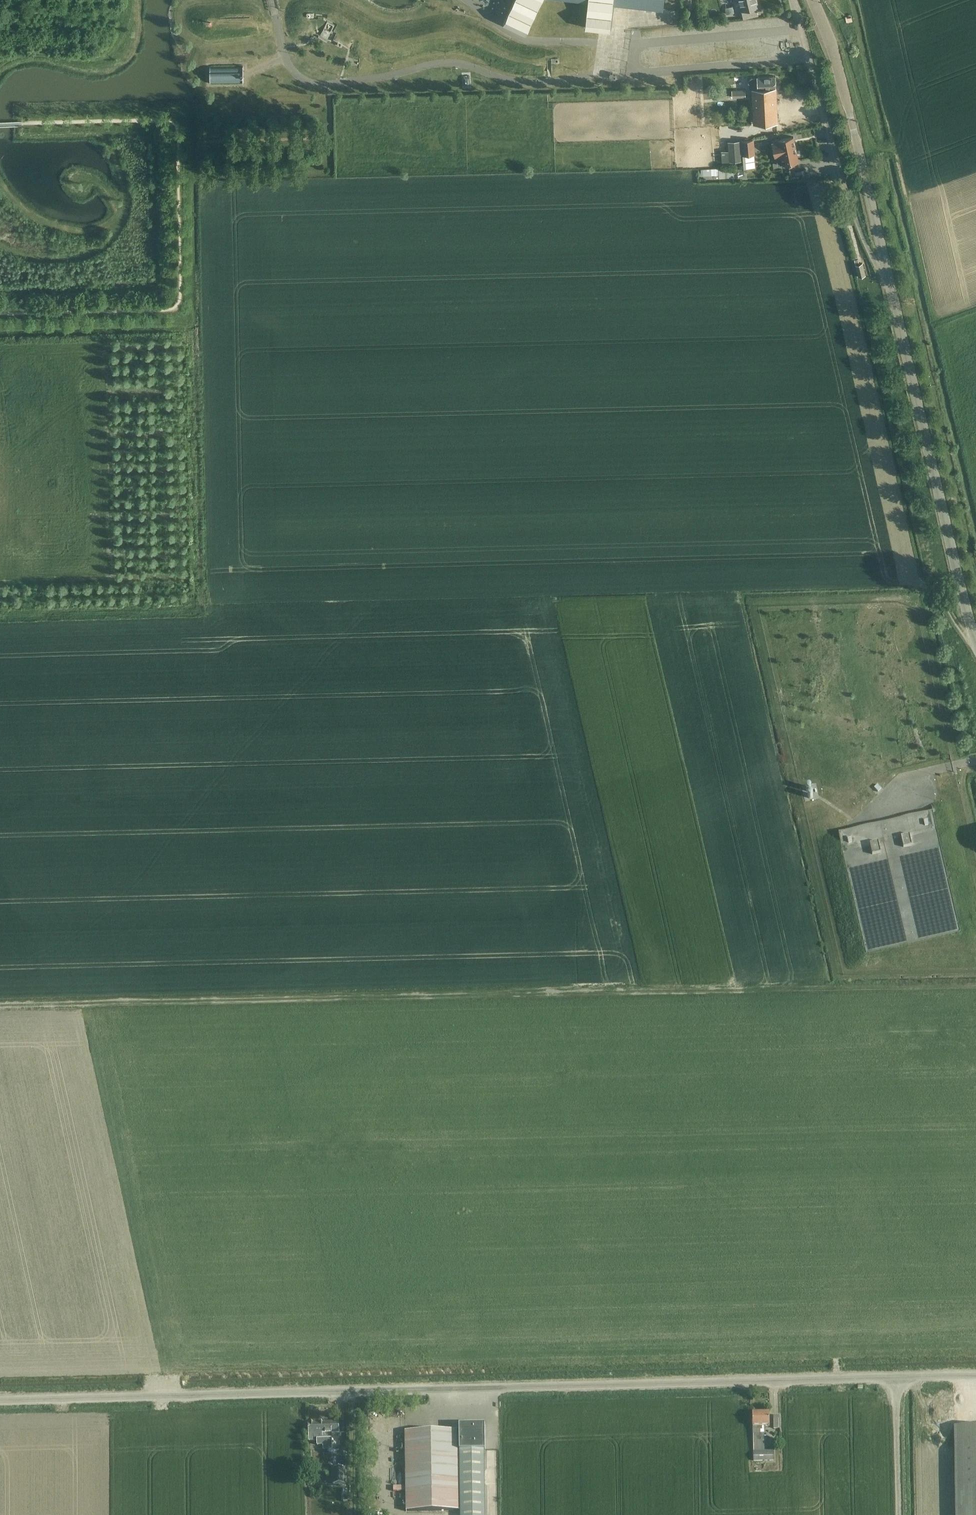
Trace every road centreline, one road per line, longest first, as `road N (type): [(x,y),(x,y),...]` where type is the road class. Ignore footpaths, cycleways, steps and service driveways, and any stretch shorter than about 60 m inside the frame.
road 1 (unclassified): [(896,1378),(0,1401)]
road 2 (unclassified): [(975,628),(888,280)]
road 3 (residential): [(793,0),(824,129),(867,249),(888,280)]
road 4 (unclassified): [(888,280),(853,124)]
road 5 (unclassified): [(899,1514),(896,1378)]
road 6 (residential): [(853,124),(813,0)]

